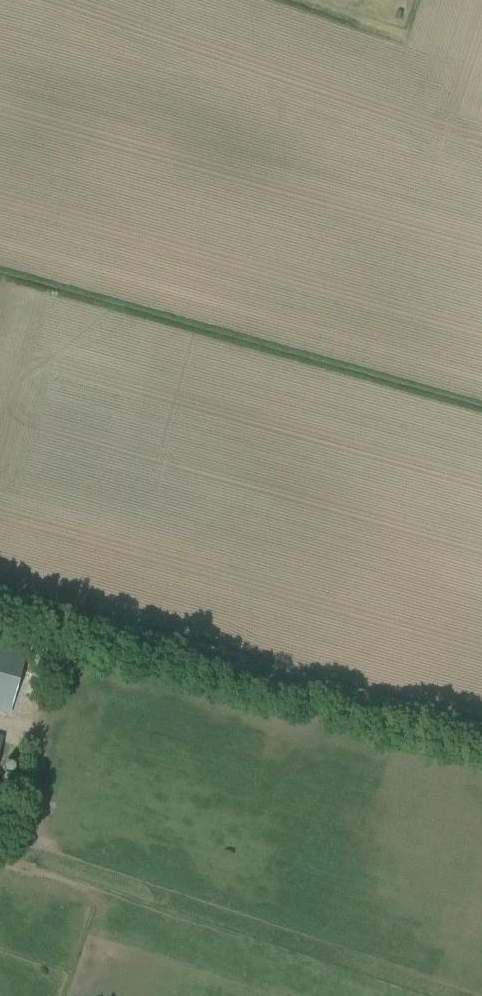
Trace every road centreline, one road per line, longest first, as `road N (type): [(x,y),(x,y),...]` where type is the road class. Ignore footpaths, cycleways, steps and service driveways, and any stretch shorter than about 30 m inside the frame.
road 1 (unclassified): [(481,737),(0,600)]

